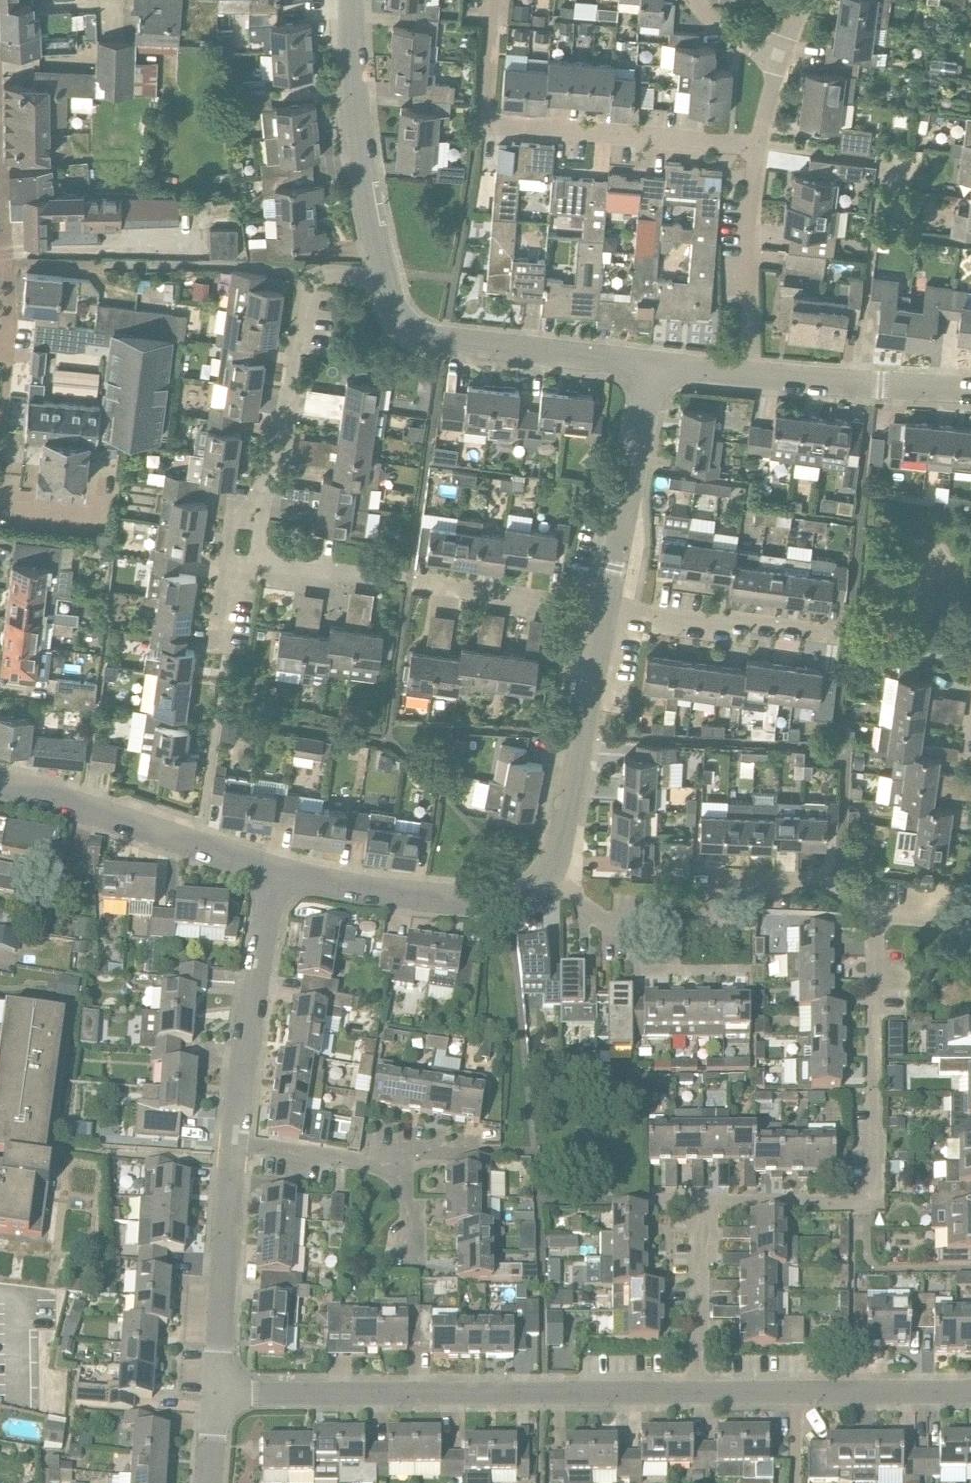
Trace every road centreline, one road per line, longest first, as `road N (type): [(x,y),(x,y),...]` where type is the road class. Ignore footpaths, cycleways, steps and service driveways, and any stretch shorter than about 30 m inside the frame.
road 1 (residential): [(221,1391),(707,1392)]
road 2 (residential): [(704,1199),(872,1200),(876,918)]
road 3 (residential): [(760,144),(494,125),(484,106),(490,0)]
road 4 (residential): [(876,918),(837,892),(787,880),(728,880),(706,927),(607,923),(553,877)]
road 5 (residential): [(970,665),(607,612)]
road 6 (residential): [(255,561),(266,470),(281,444),(309,289),(323,276),(383,273)]
road 7 (residential): [(607,612),(255,561)]
road 8 (residential): [(653,364),(426,335),(399,319),(383,273)]
road 9 (residential): [(282,873),(0,781)]
road 10 (residential): [(553,877),(530,896),(492,902),(282,873)]
road 11 (residential): [(383,273),(354,0)]
road 12 (residential): [(607,612),(564,856),(553,877)]
road 13 (residential): [(240,1140),(282,873)]
road 14 (residential): [(653,364),(607,612)]
road 15 (residential): [(221,1391),(240,1140)]
road 16 (residential): [(751,375),(749,223),(760,144)]
road 17 (residential): [(751,375),(970,387)]
road 18 (residential): [(707,1392),(704,1199)]
road 19 (residential): [(800,1393),(970,1393)]
road 20 (residential): [(240,1140),(381,1165),(402,1154)]

